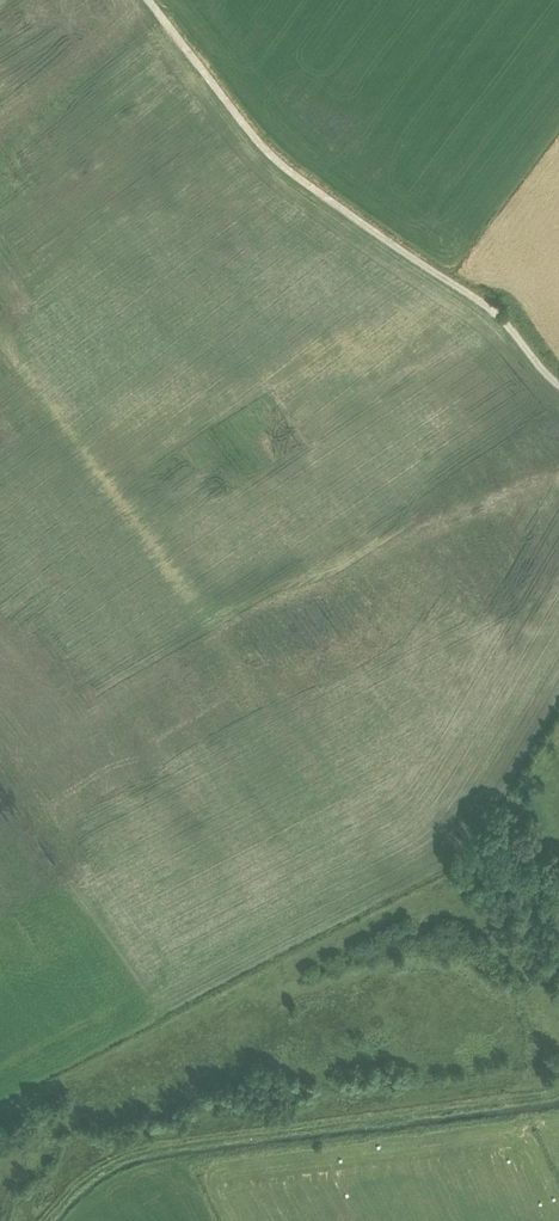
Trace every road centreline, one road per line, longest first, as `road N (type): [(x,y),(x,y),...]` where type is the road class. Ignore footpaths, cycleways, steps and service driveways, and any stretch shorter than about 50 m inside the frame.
road 1 (track): [(558,386),(496,312),(263,146),(150,0)]

